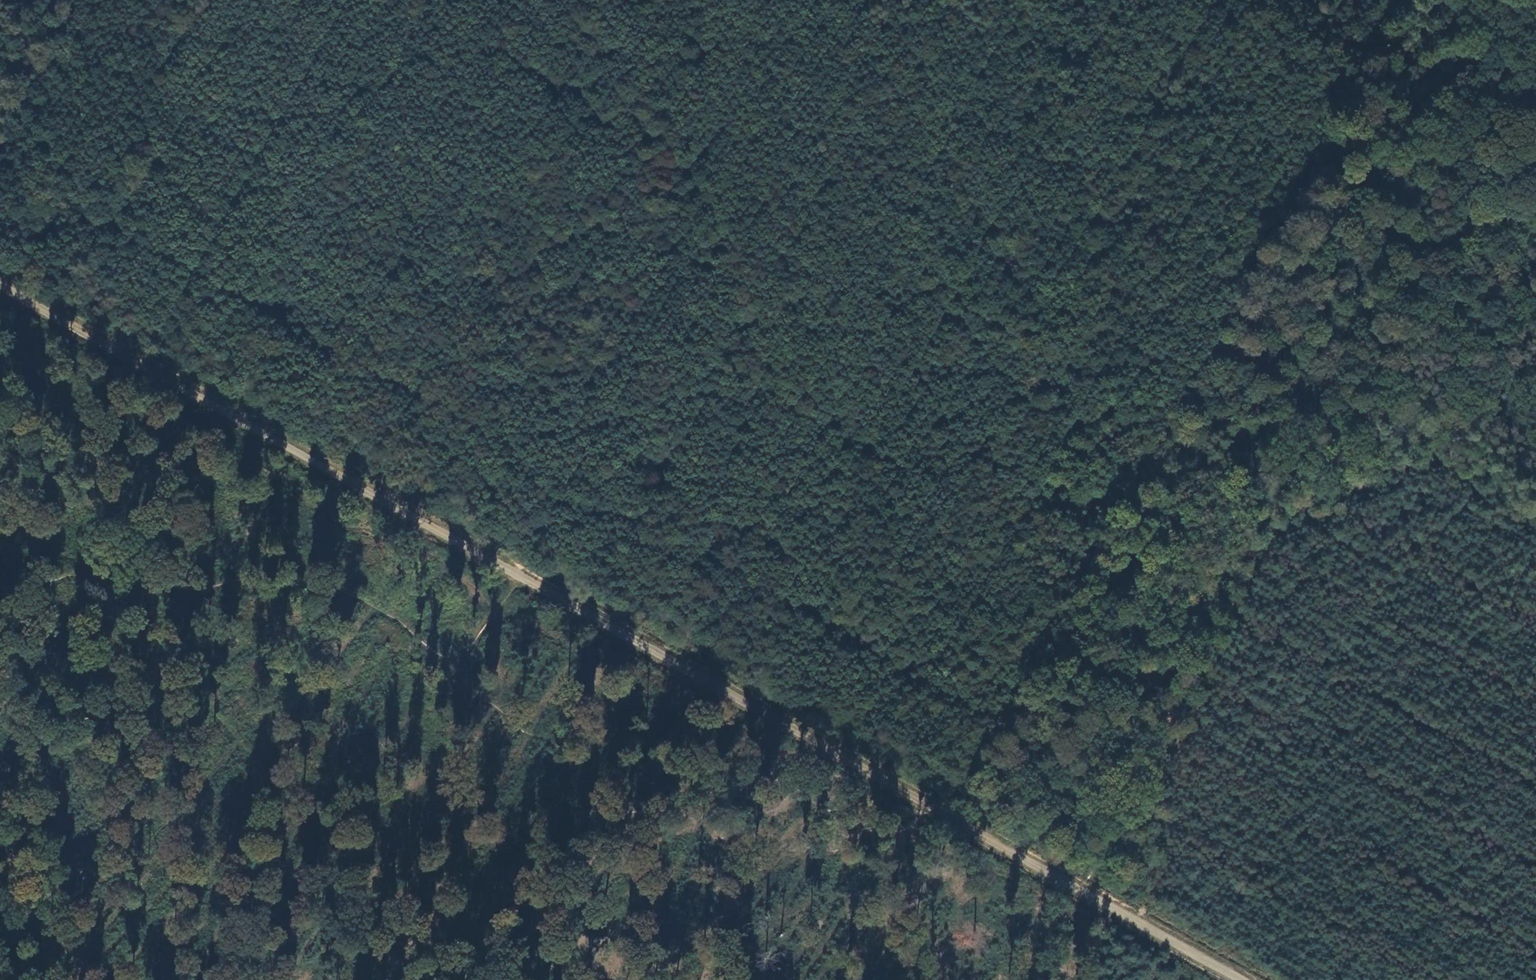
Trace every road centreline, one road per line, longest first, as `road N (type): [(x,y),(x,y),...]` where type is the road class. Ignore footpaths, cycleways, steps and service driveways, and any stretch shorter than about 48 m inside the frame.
road 1 (track): [(0,287),(928,805)]
road 2 (track): [(959,822),(1235,979)]

